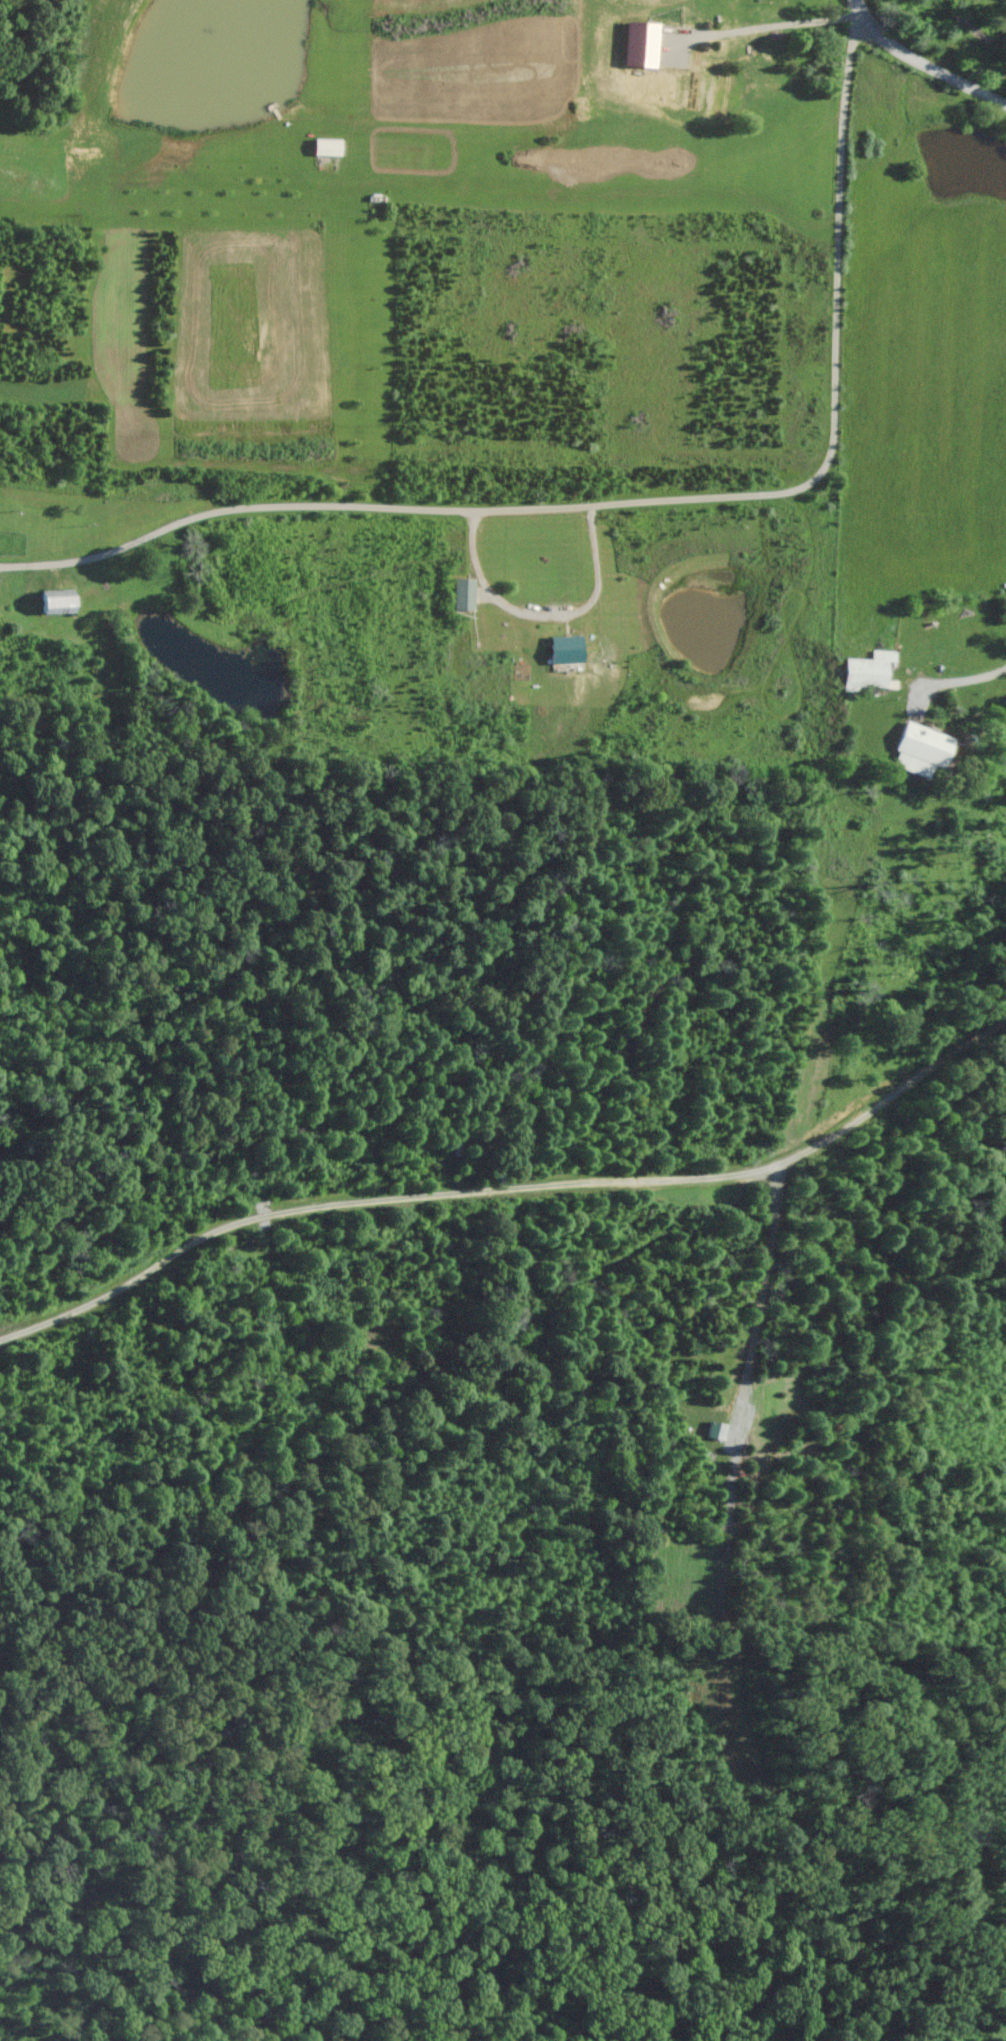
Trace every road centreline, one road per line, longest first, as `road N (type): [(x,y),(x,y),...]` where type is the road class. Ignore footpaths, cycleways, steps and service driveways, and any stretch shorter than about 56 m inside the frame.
road 1 (residential): [(0,558),(113,560),(273,500),(749,502),(835,472),(853,28)]
road 2 (residential): [(1005,97),(853,28),(849,0)]

